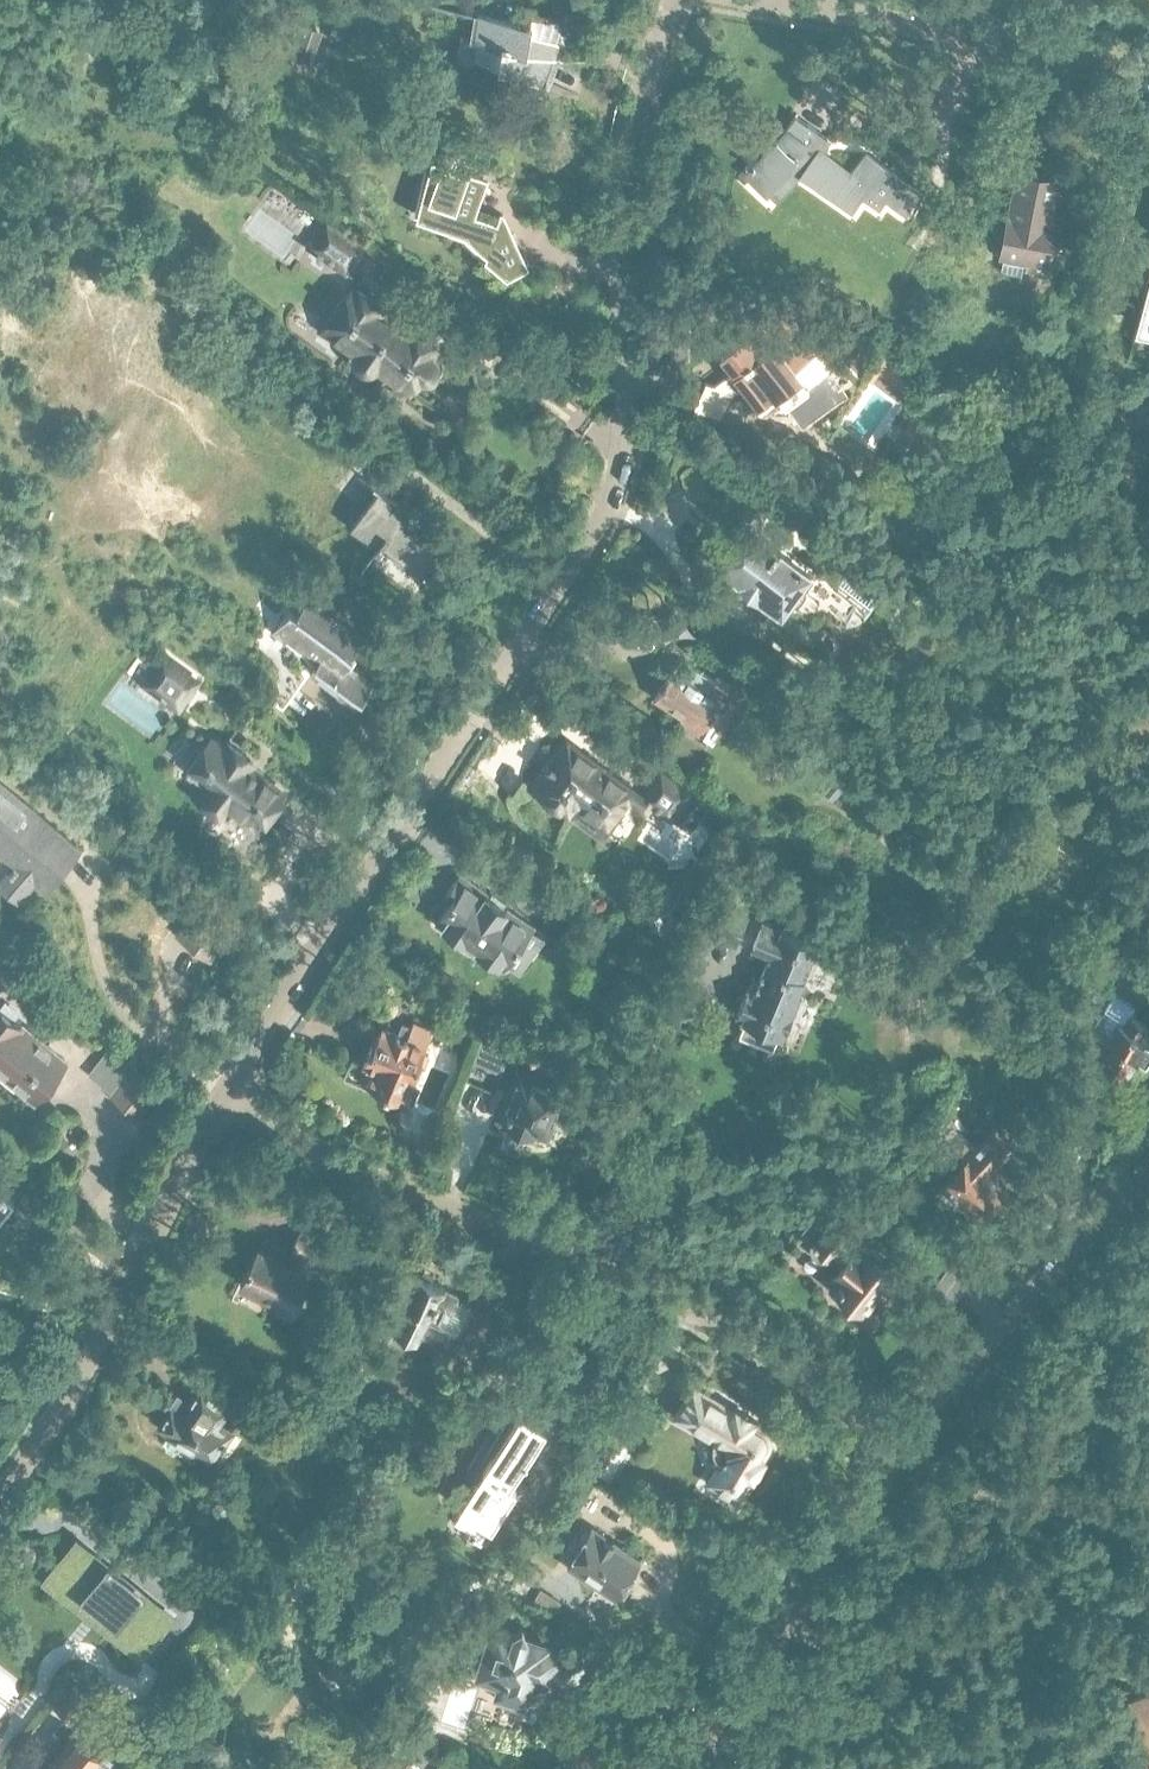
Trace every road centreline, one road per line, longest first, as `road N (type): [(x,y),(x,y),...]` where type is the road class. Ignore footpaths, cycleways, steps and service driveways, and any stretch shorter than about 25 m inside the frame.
road 1 (residential): [(216,1104),(610,509),(631,424),(622,261),(633,151),(671,0)]
road 2 (residential): [(897,1437),(776,1351),(611,1264),(216,1104)]
road 3 (residential): [(0,1499),(71,1394),(216,1104)]
road 4 (residential): [(754,0),(1148,64)]
road 5 (residential): [(709,1768),(897,1437)]
road 6 (residential): [(897,1437),(1148,1173)]

